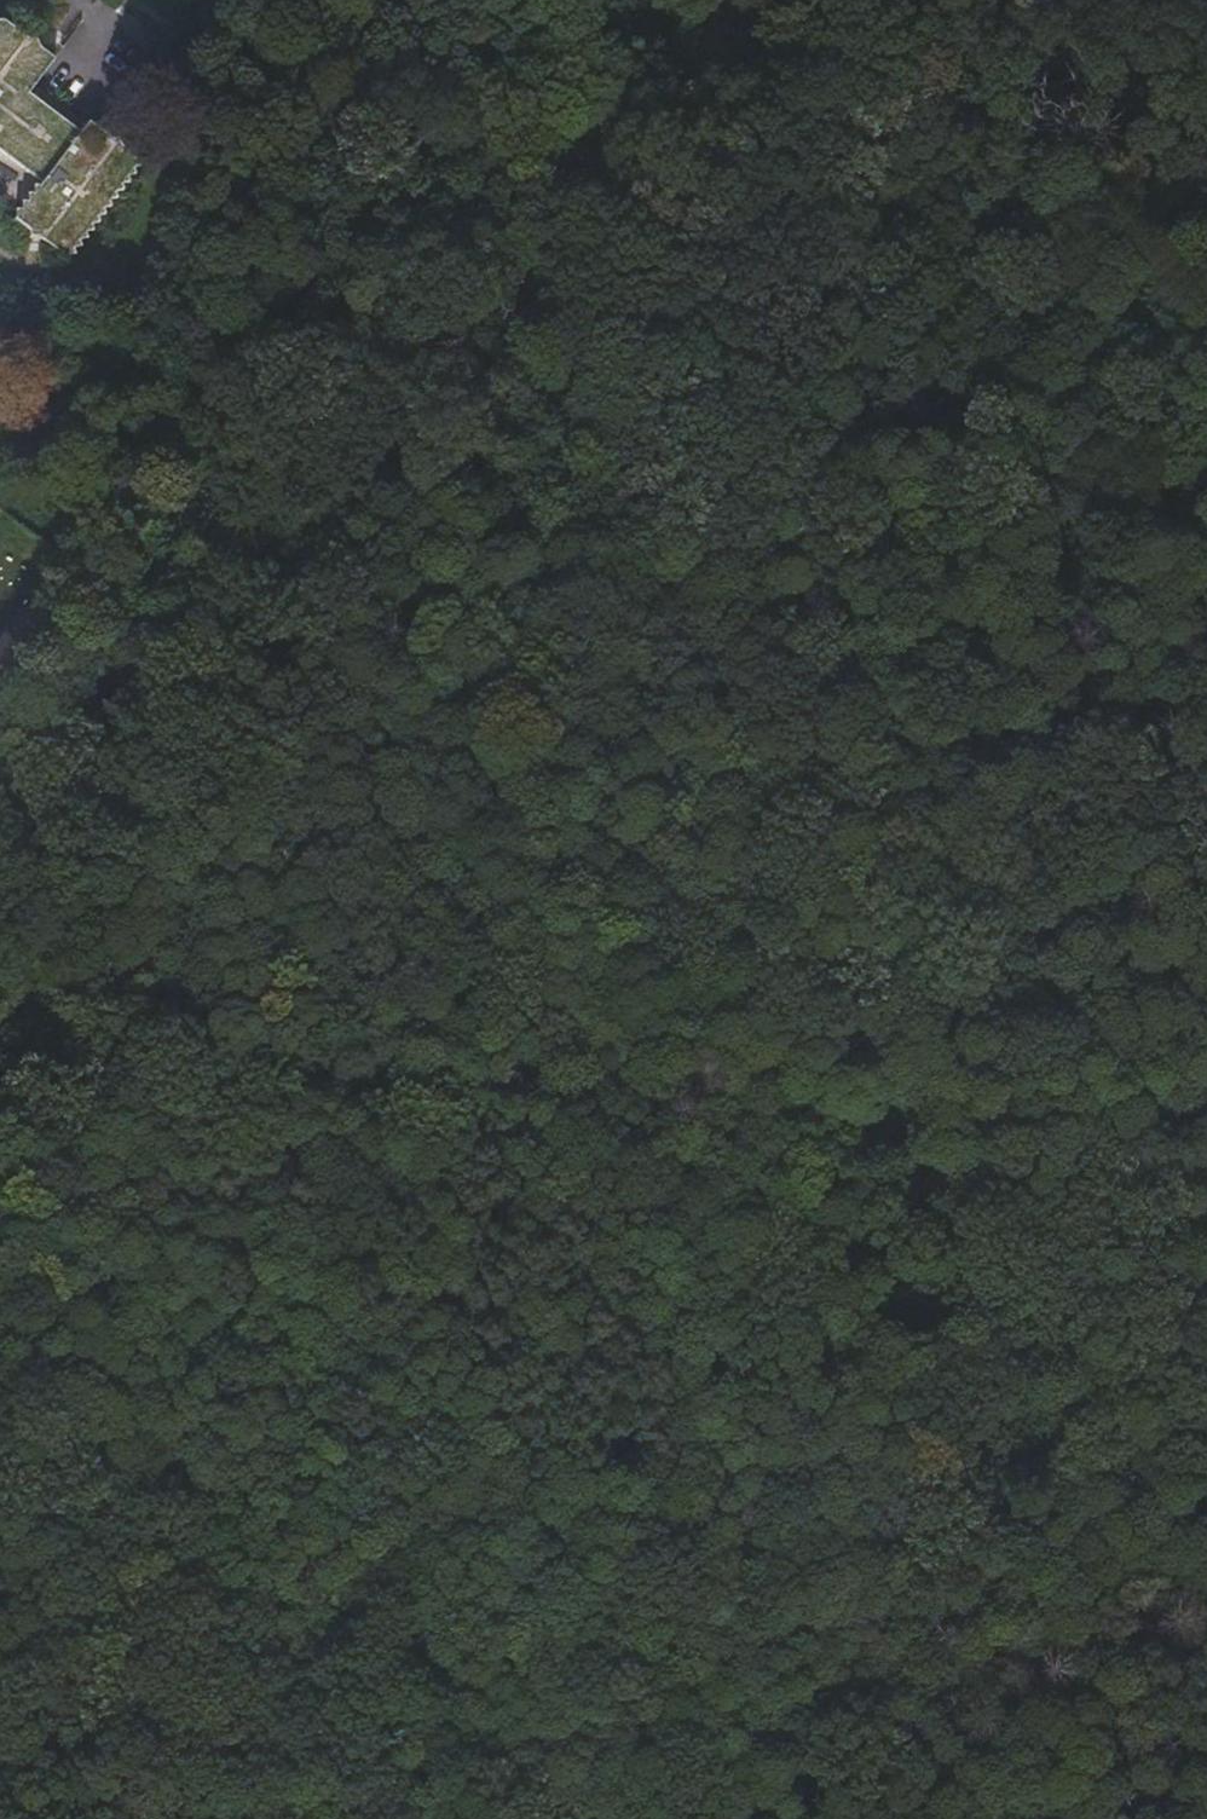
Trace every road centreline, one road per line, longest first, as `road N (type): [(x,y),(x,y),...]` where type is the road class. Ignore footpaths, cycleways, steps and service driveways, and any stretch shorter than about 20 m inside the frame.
road 1 (track): [(0,1079),(481,1088),(781,1107),(867,1138),(910,1166),(950,1212),(979,1281),(971,1421),(833,1731),(839,1818)]
road 2 (track): [(0,884),(284,458),(396,324),(584,0)]
road 3 (track): [(1206,108),(844,59),(725,0)]

